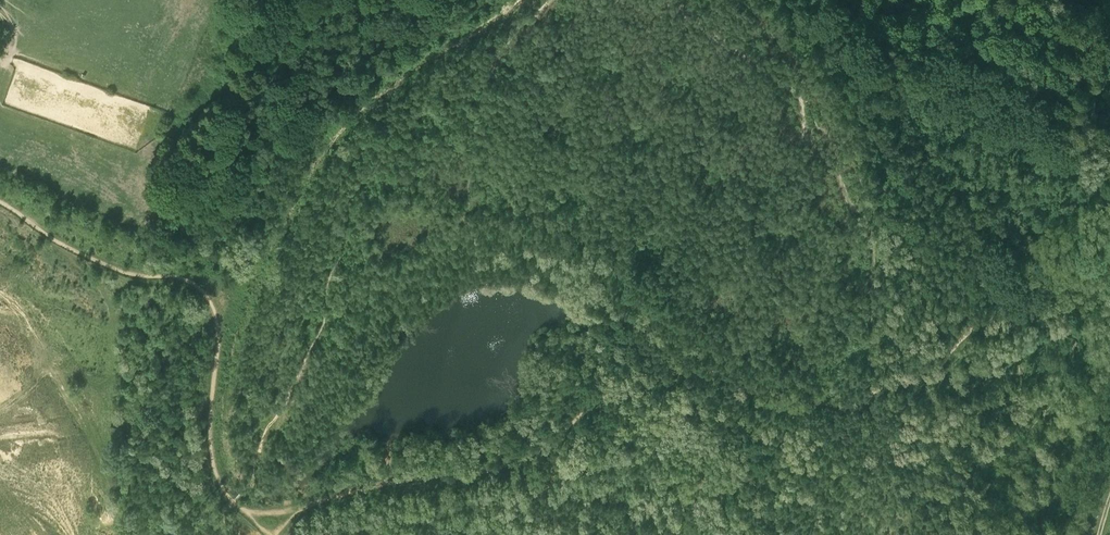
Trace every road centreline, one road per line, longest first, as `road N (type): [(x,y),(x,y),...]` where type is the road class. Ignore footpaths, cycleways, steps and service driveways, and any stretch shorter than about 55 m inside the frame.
road 1 (track): [(876,384),(862,402),(808,402),(687,369),(604,396),(556,438),(495,469),(400,480),(257,514),(232,502),(214,470),(210,403),(218,336),(207,297),(185,278),(128,273),(58,243),(0,201)]

